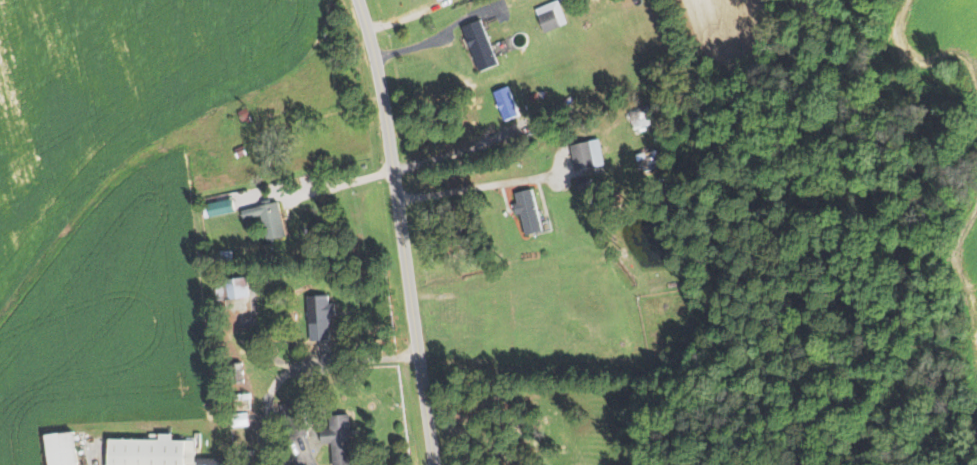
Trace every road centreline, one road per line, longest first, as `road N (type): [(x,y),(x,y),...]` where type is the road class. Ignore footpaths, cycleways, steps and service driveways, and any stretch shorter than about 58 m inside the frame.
road 1 (residential): [(435,464),(380,75),(359,0)]

